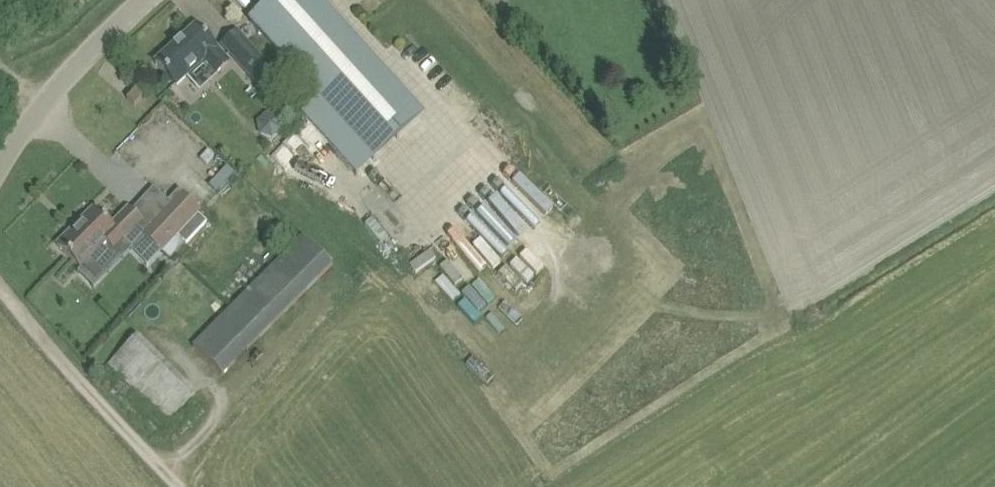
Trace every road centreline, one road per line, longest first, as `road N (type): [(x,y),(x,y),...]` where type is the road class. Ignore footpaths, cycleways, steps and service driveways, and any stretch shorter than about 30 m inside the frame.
road 1 (unclassified): [(177,486),(0,293)]
road 2 (unclassified): [(0,172),(62,82),(146,0)]

